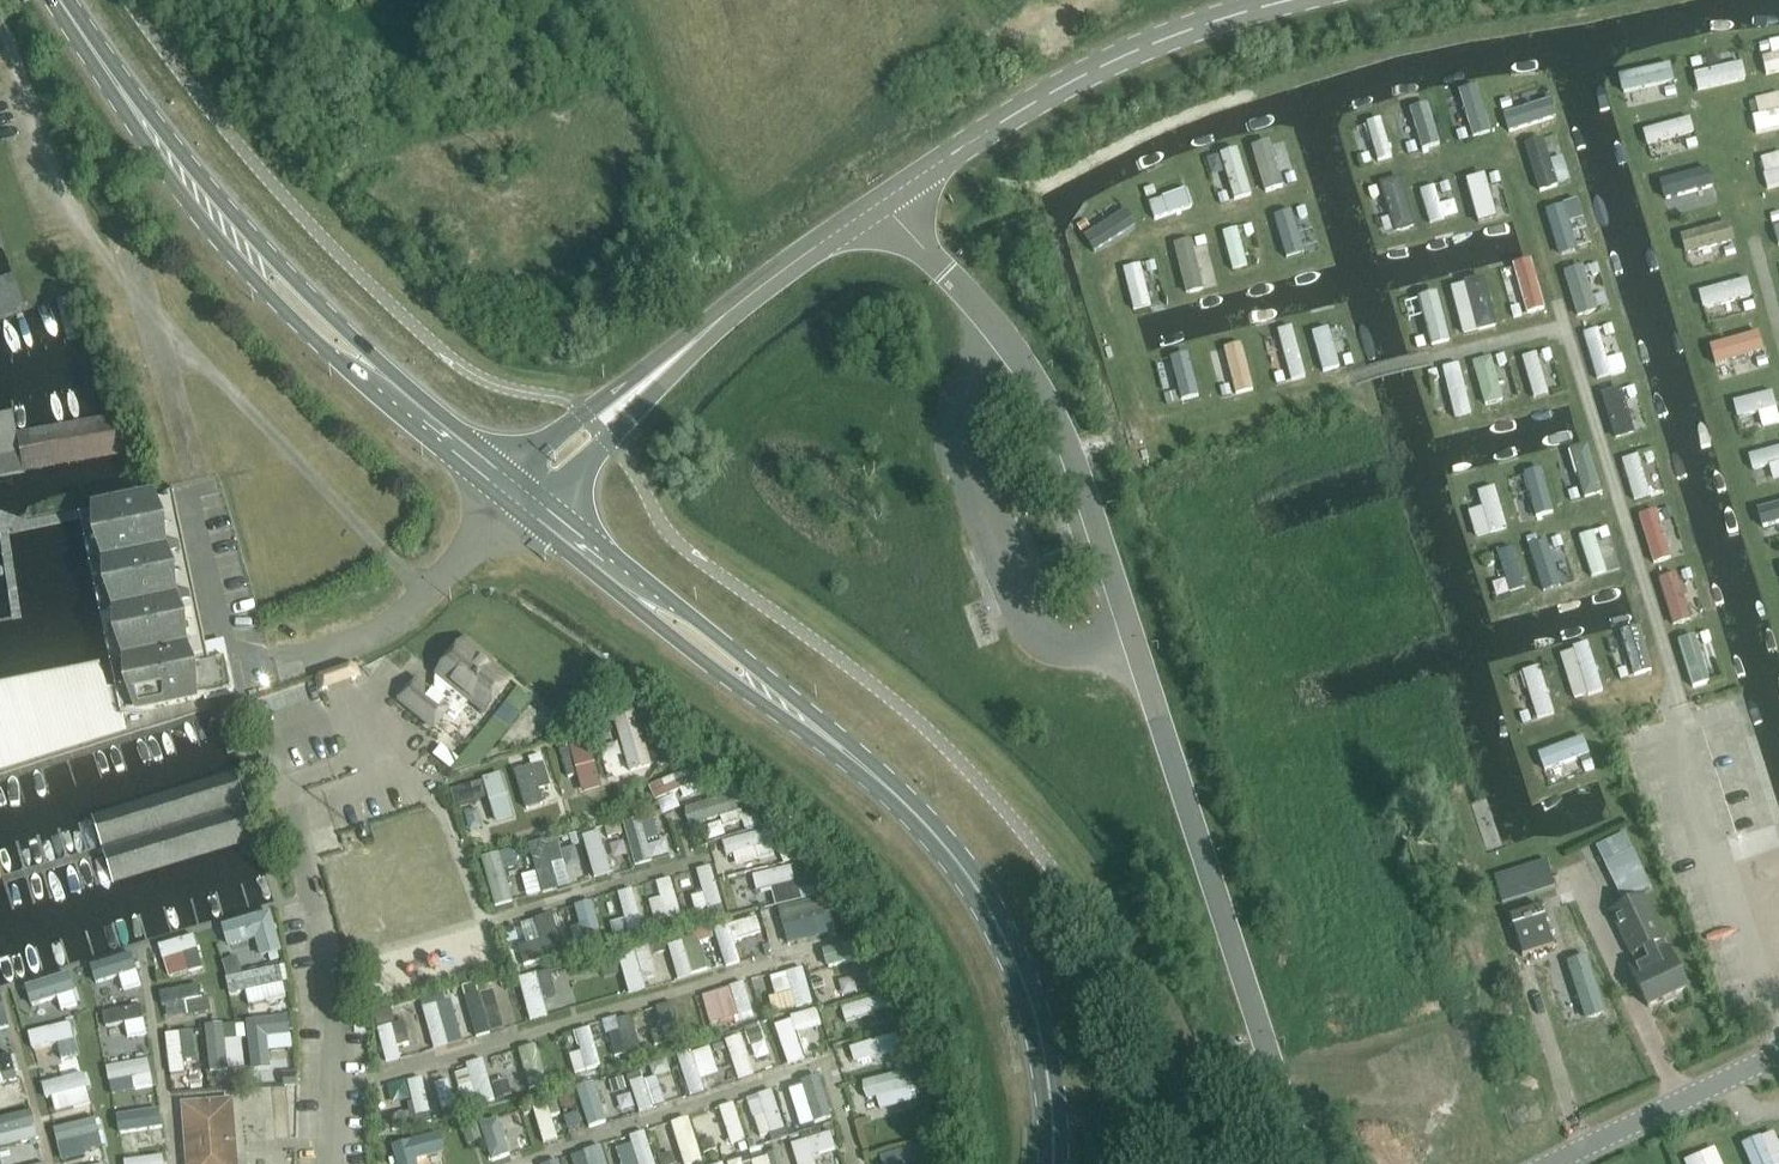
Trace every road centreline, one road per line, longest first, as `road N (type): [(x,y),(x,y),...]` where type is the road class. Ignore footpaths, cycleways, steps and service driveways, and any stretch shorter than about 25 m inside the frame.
road 1 (unclassified): [(1303,1163),(1061,425),(986,315),(882,202)]
road 2 (primary): [(119,88),(122,108),(170,179),(252,279),(510,507)]
road 3 (primary): [(514,473),(323,307),(135,95),(119,88)]
road 4 (track): [(185,487),(190,478),(136,267),(67,208),(0,18)]
road 5 (tertiary): [(1290,0),(1196,27),(1095,68),(882,202)]
road 6 (primary): [(510,507),(709,666),(861,776),(876,778)]
road 7 (primary): [(1053,1163),(1042,1050),(1015,963),(953,857),(876,778)]
road 8 (primary): [(876,778),(871,764),(803,705),(554,505)]
road 9 (unclassified): [(1553,1163),(1778,1056)]
road 10 (tertiary): [(709,330),(692,332),(514,473)]
road 11 (tertiary): [(554,505),(704,345),(709,330)]
road 12 (unclassified): [(329,650),(402,615),(510,507)]
road 13 (tertiary): [(709,330),(882,202)]

